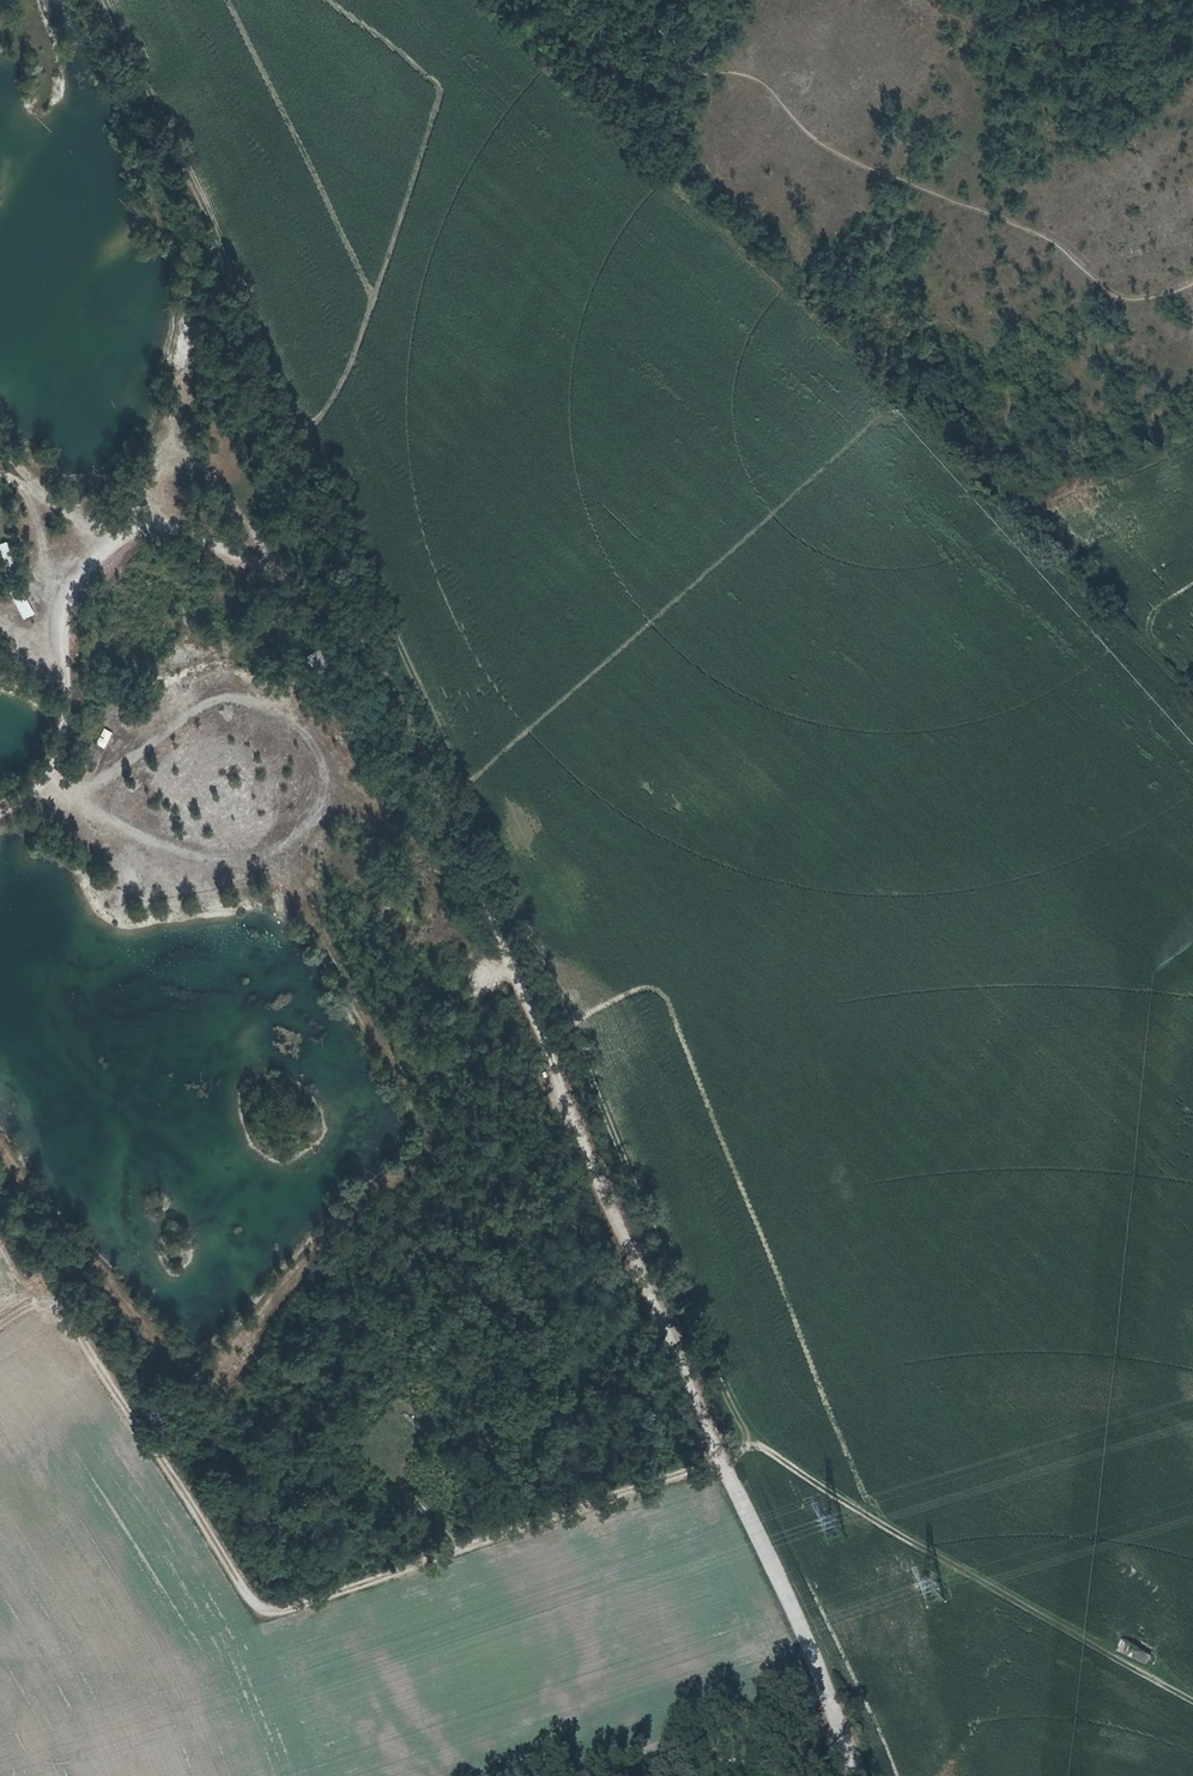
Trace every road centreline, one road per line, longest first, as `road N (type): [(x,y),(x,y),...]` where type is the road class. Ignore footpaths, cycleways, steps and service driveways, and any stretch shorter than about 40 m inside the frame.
road 1 (track): [(864,1775),(728,1475),(746,1438),(99,0)]
road 2 (track): [(728,1475),(689,1475),(266,1607),(247,1597),(51,1301),(0,1331)]
road 3 (track): [(614,0),(634,9),(670,68),(740,61),(832,138),(1057,243),(1114,293),(1149,297),(1192,281)]
road 4 (track): [(746,1438),(846,1507),(1192,1704)]

